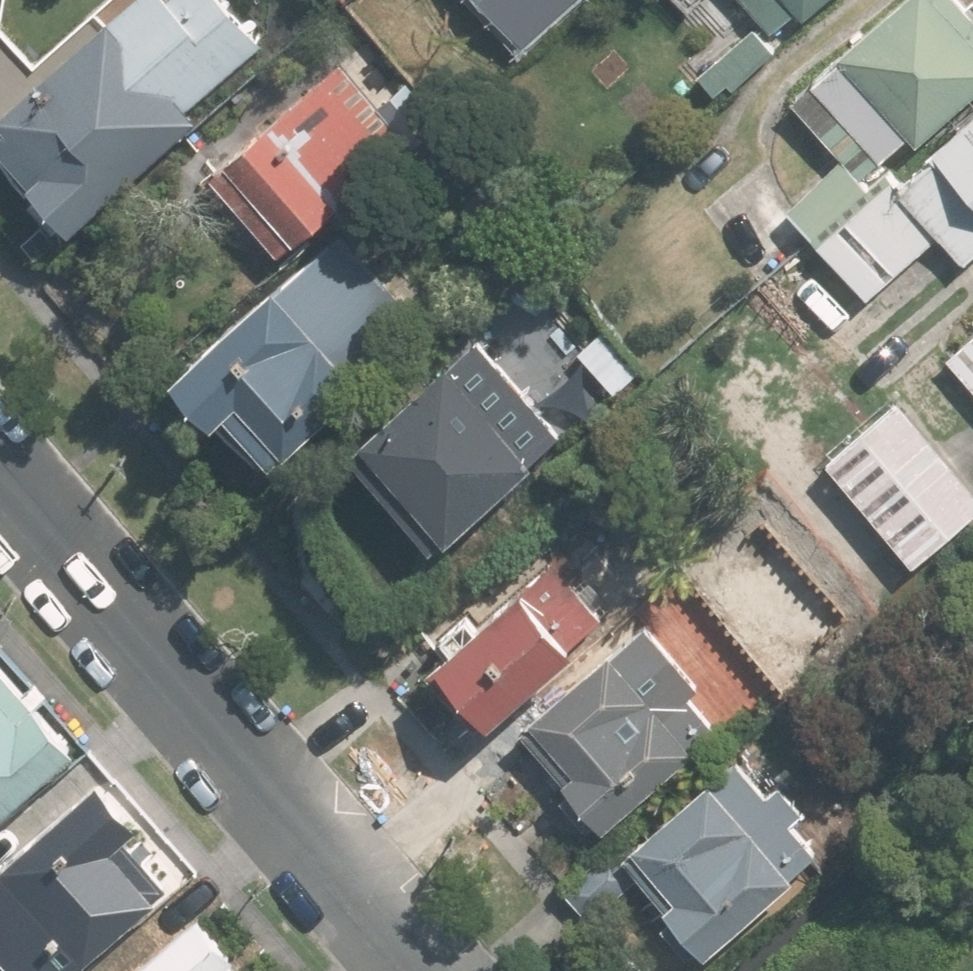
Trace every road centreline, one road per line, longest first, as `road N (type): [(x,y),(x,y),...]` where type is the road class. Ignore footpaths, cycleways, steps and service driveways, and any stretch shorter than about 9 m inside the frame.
road 1 (residential): [(0,472),(435,970)]

